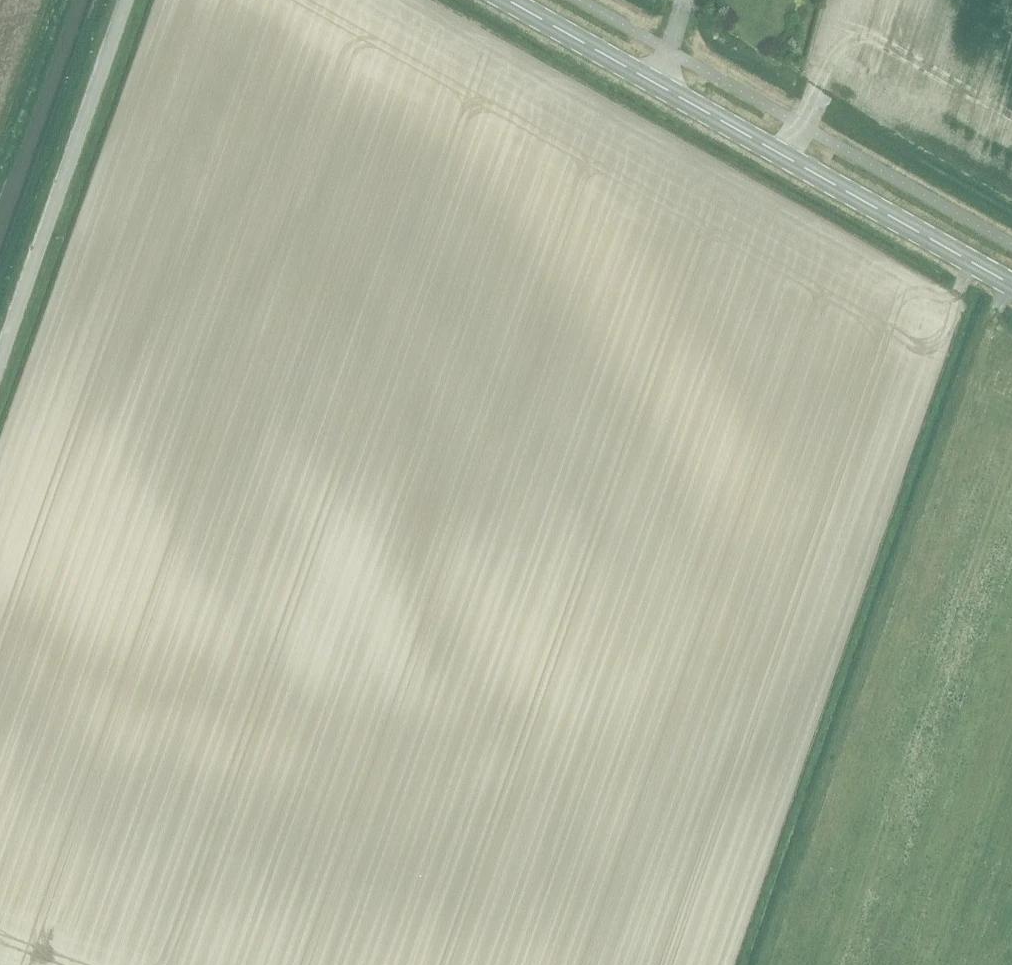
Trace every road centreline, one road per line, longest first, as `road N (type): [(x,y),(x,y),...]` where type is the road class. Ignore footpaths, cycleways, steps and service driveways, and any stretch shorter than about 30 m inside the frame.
road 1 (secondary): [(1011,284),(505,0)]
road 2 (unclassified): [(0,348),(126,0)]

